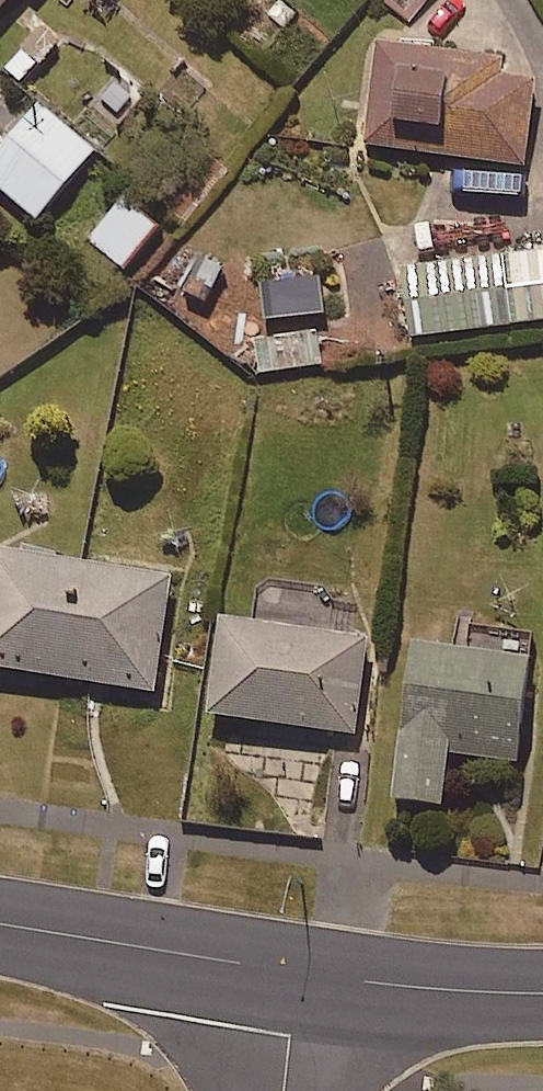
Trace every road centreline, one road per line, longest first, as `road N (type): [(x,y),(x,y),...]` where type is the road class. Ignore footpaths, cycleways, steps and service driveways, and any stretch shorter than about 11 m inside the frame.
road 1 (tertiary): [(0,922),(298,970)]
road 2 (tertiary): [(298,970),(542,992)]
road 3 (residential): [(282,1090),(298,970)]

